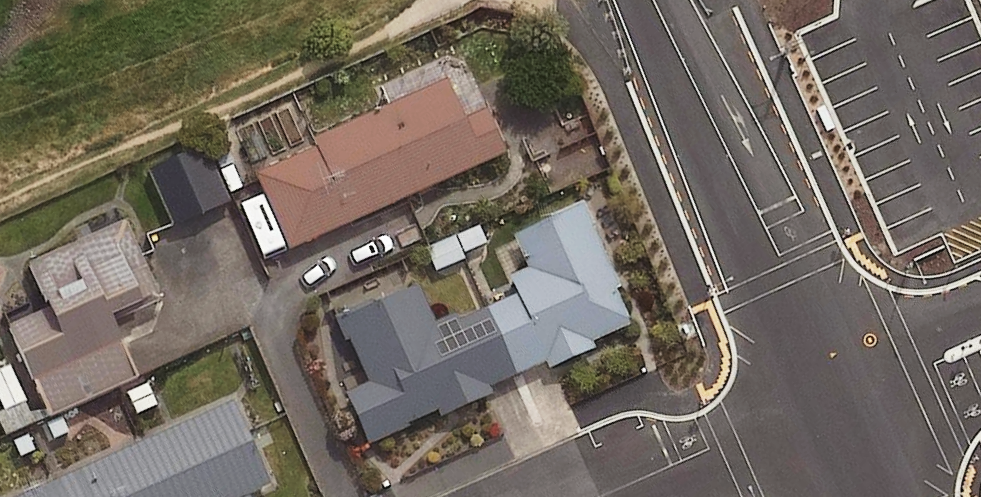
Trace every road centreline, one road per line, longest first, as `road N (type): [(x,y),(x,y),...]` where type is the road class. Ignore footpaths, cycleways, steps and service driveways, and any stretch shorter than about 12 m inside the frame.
road 1 (primary): [(829,404),(783,257),(654,0)]
road 2 (residential): [(829,404),(604,496)]

